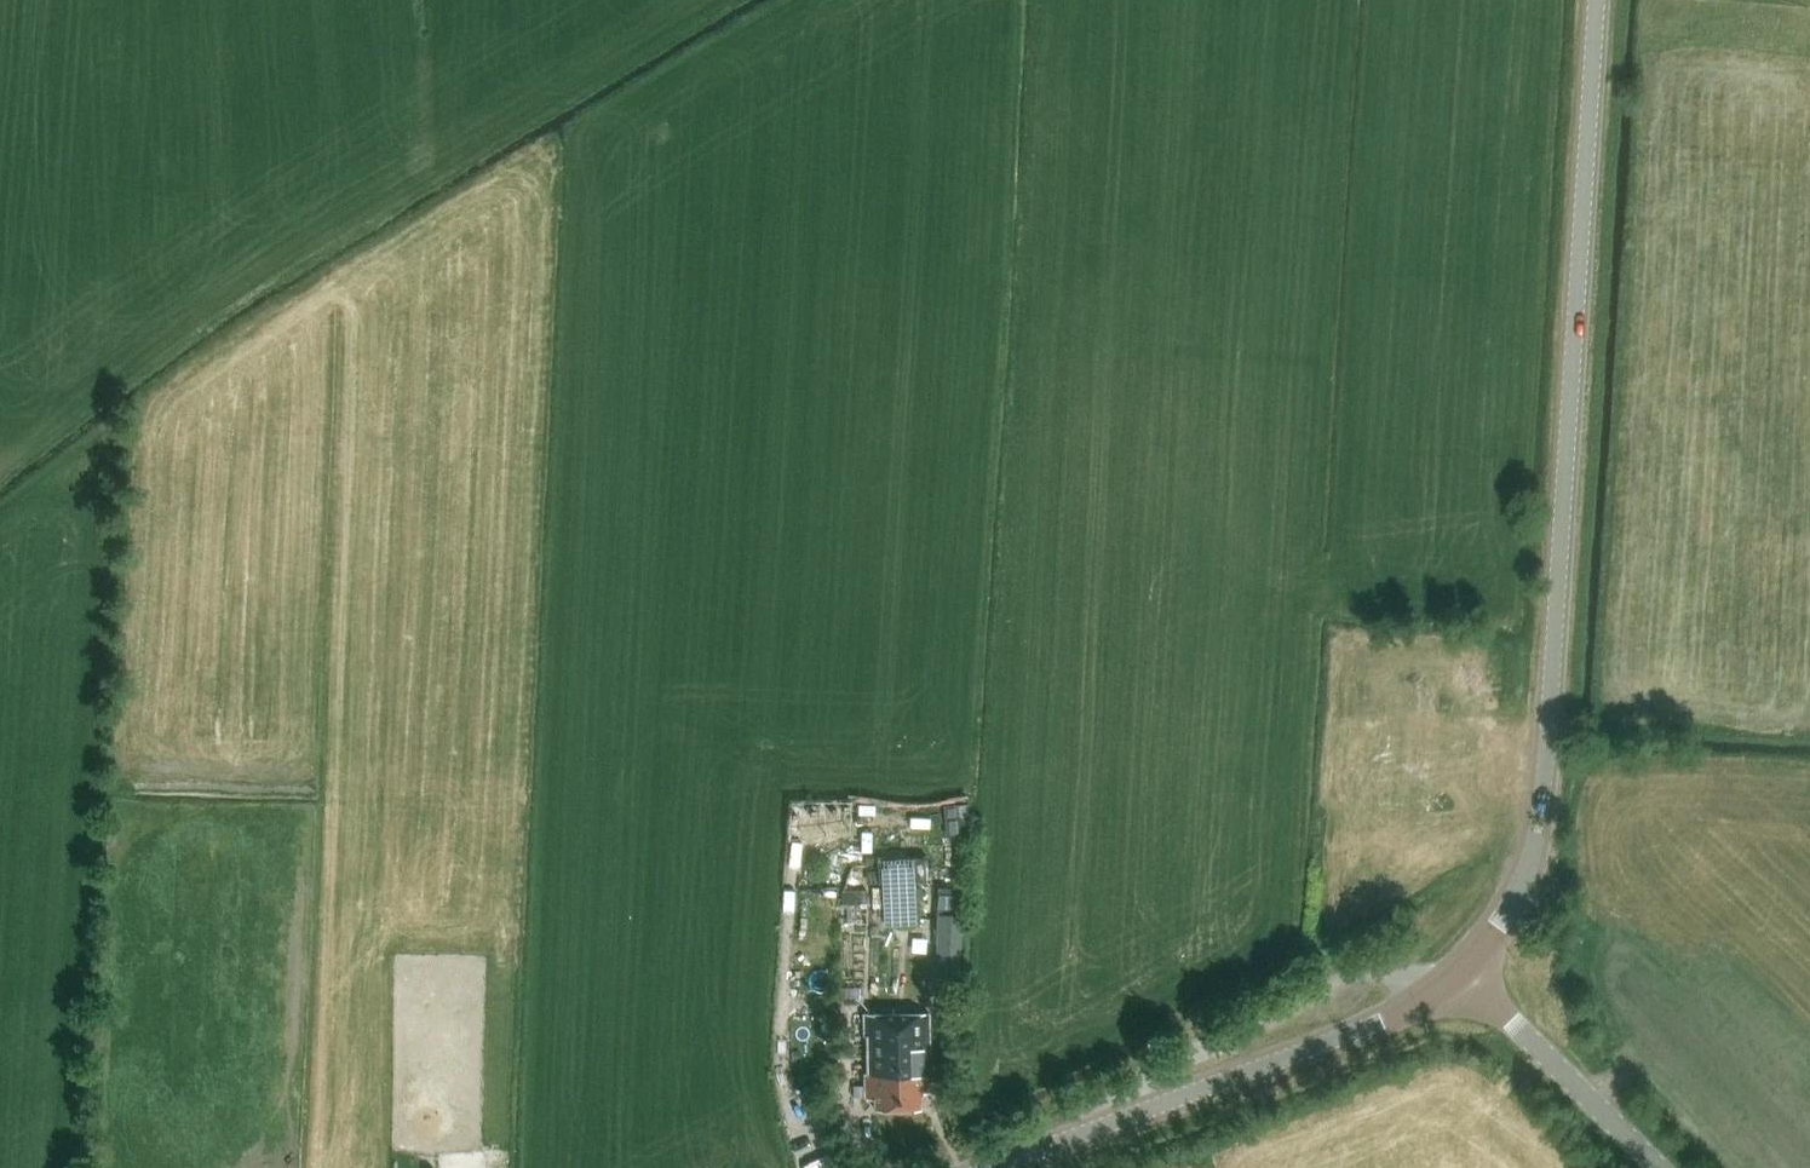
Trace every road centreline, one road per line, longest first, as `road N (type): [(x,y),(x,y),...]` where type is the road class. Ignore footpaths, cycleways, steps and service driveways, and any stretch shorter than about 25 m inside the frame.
road 1 (secondary): [(1456,978),(1504,923),(1529,869),(1549,749),(1596,0)]
road 2 (secondary): [(991,1167),(1411,1009),(1456,978)]
road 3 (unclassified): [(1645,1167),(1456,978)]

